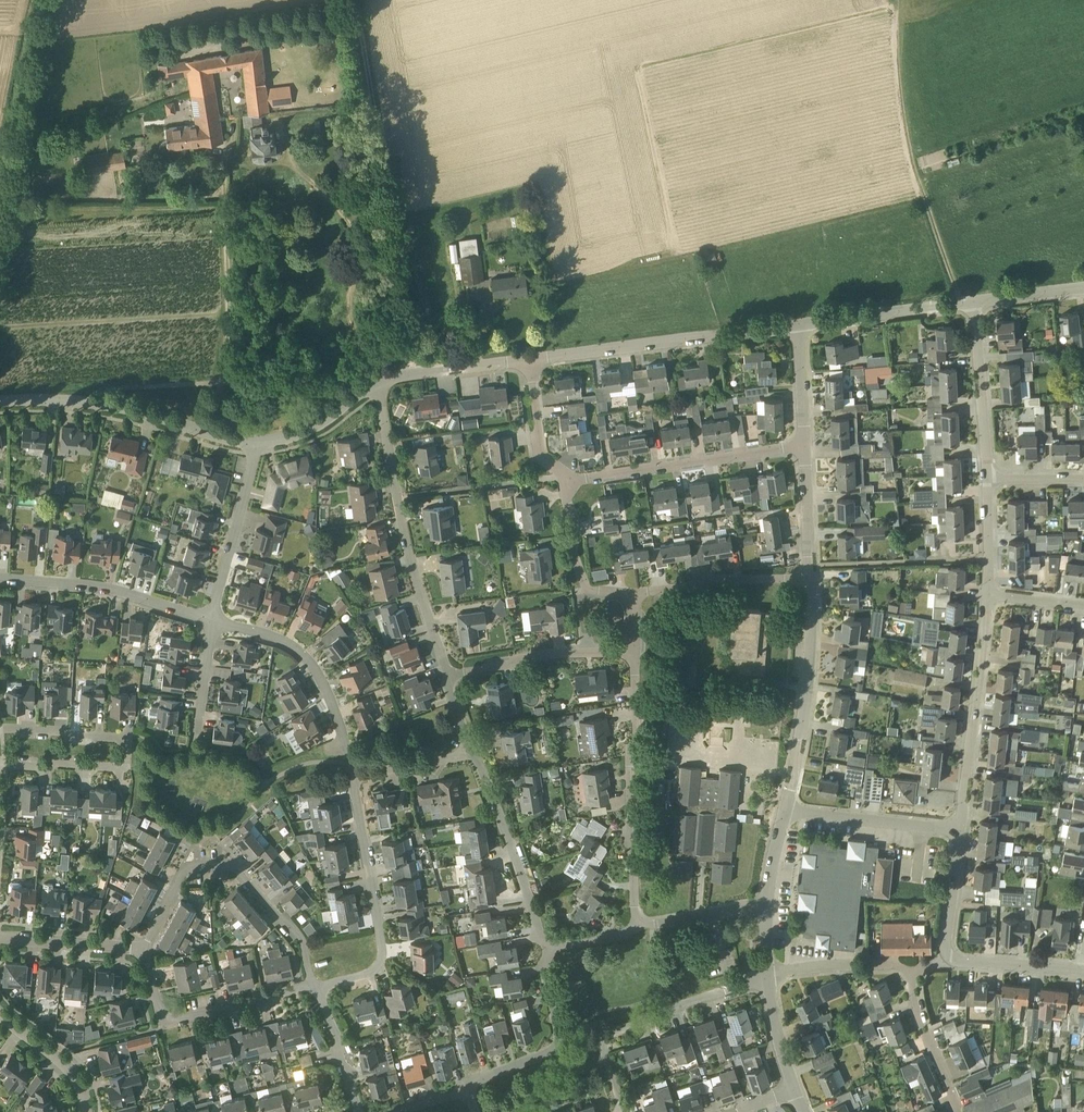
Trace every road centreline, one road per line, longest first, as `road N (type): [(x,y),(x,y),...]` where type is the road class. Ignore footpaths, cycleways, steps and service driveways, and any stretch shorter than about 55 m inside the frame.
road 1 (track): [(353,0),(410,373)]
road 2 (residential): [(442,667),(396,496),(379,384)]
road 3 (residential): [(633,928),(629,764),(636,756),(639,649)]
road 4 (residential): [(310,985),(281,922),(222,864),(179,872),(141,947)]
road 5 (residential): [(528,358),(798,328)]
road 6 (residential): [(0,765),(113,768),(120,759),(120,732),(0,726)]
road 7 (residential): [(310,985),(371,968),(380,953),(353,773)]
road 8 (residential): [(255,446),(112,403),(0,405)]
road 9 (residential): [(622,1111),(598,1049),(603,1034),(765,974)]
road 10 (residential): [(557,480),(803,445)]
road 11 (residential): [(959,831),(989,595)]
road 12 (residential): [(785,811),(808,697),(812,579)]
road 13 (residential): [(353,773),(308,668),(281,641),(209,618)]
road 14 (residential): [(209,618),(102,587),(0,577)]
road 15 (residential): [(310,985),(180,1010),(149,984),(141,947)]
road 16 (residential): [(546,947),(474,753)]
road 17 (residential): [(442,667),(639,649)]
road 18 (residential): [(474,1086),(548,1054),(546,947)]
road 19 (residential): [(209,618),(255,446)]
road 20 (residential): [(989,480),(975,328),(965,305)]
road 21 (residential): [(637,593),(699,579),(812,579)]
road 22 (residential): [(959,831),(785,811)]
road 23 (residential): [(798,328),(965,305)]
road 24 (residential): [(637,593),(587,589),(557,480)]
road 25 (residential): [(956,1111),(916,1001),(913,971)]
road 26 (residential): [(141,947),(0,936)]
road 27 (residential): [(379,384),(304,433),(255,446)]
road 28 (residential): [(364,1111),(310,985)]
road 29 (residential): [(812,579),(803,445)]
road 30 (residential): [(633,928),(765,907)]
road 31 (residential): [(195,748),(209,618)]
road 32 (residential): [(81,1111),(60,1062),(0,1014)]
road 33 (residential): [(1079,970),(950,958)]
road 34 (residential): [(950,958),(945,944),(959,831)]
road 35 (residential): [(557,480),(541,450),(528,358)]
road 36 (residential): [(474,753),(353,773)]
road 37 (residential): [(788,1093),(765,974)]
road 38 (residential): [(965,305),(1083,289)]

